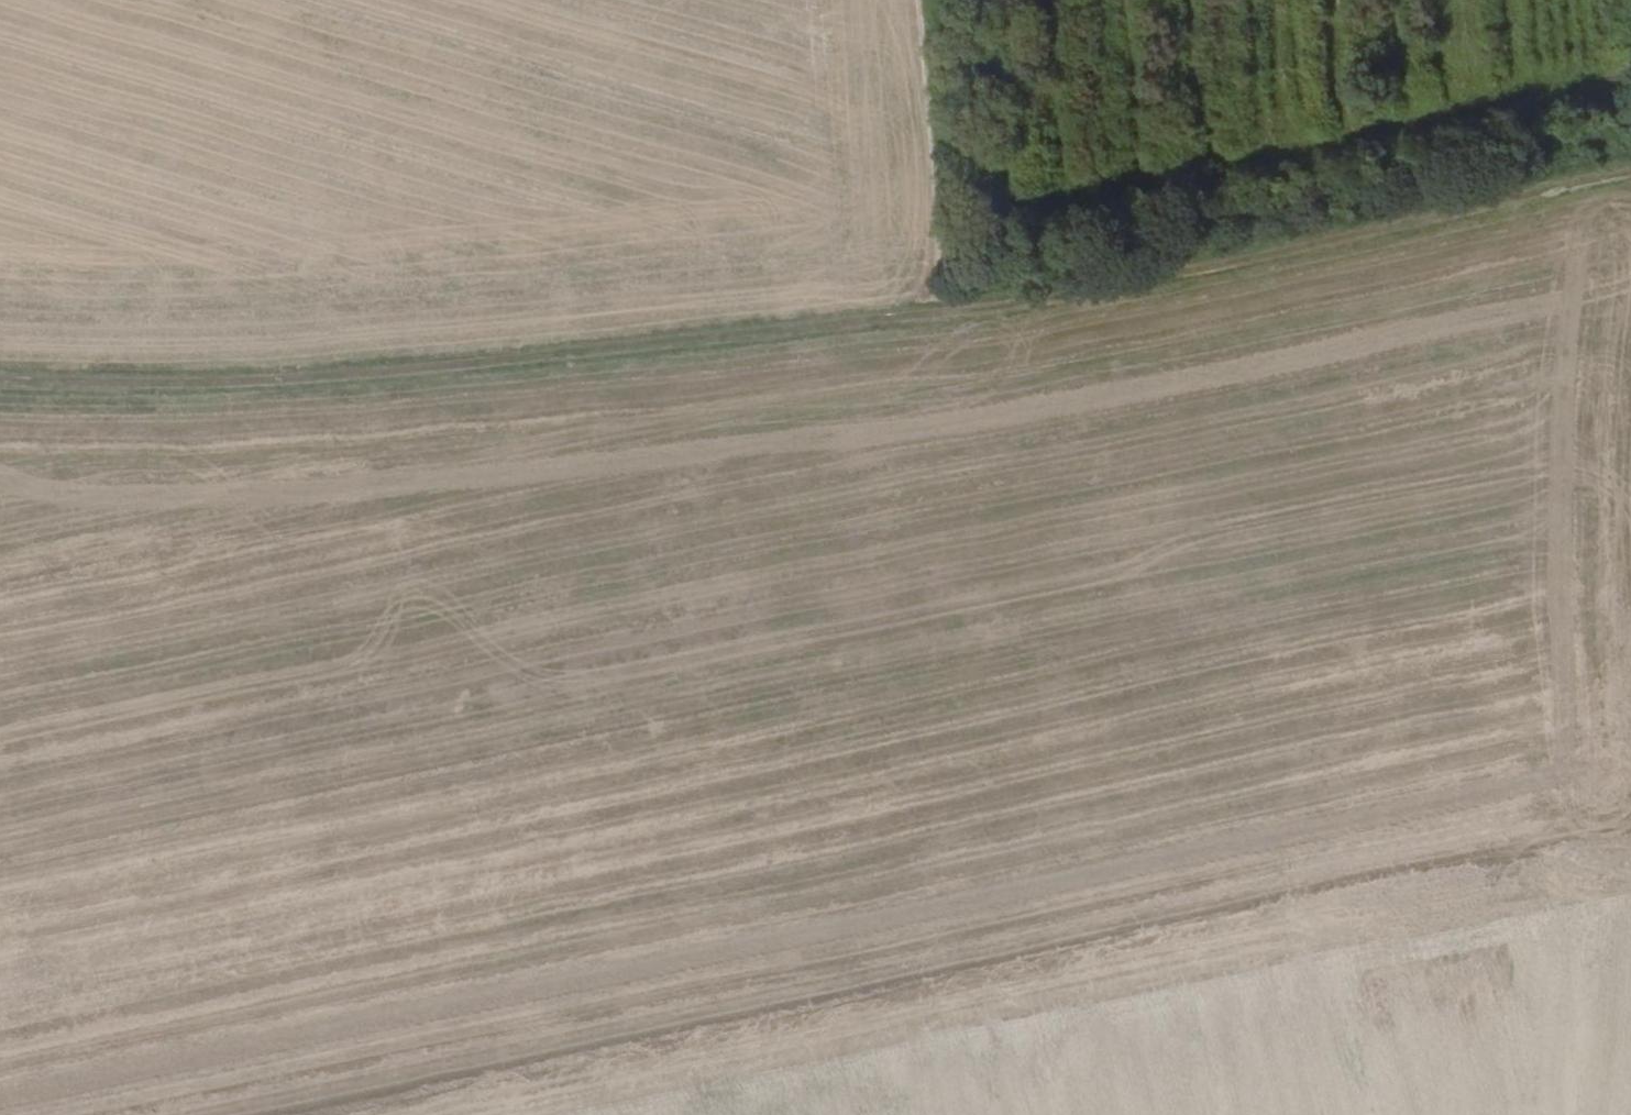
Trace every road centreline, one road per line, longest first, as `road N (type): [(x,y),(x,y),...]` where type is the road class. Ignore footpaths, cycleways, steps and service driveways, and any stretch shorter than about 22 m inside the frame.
road 1 (track): [(1630,175),(1089,295),(831,333),(502,375),(229,394),(0,397)]

